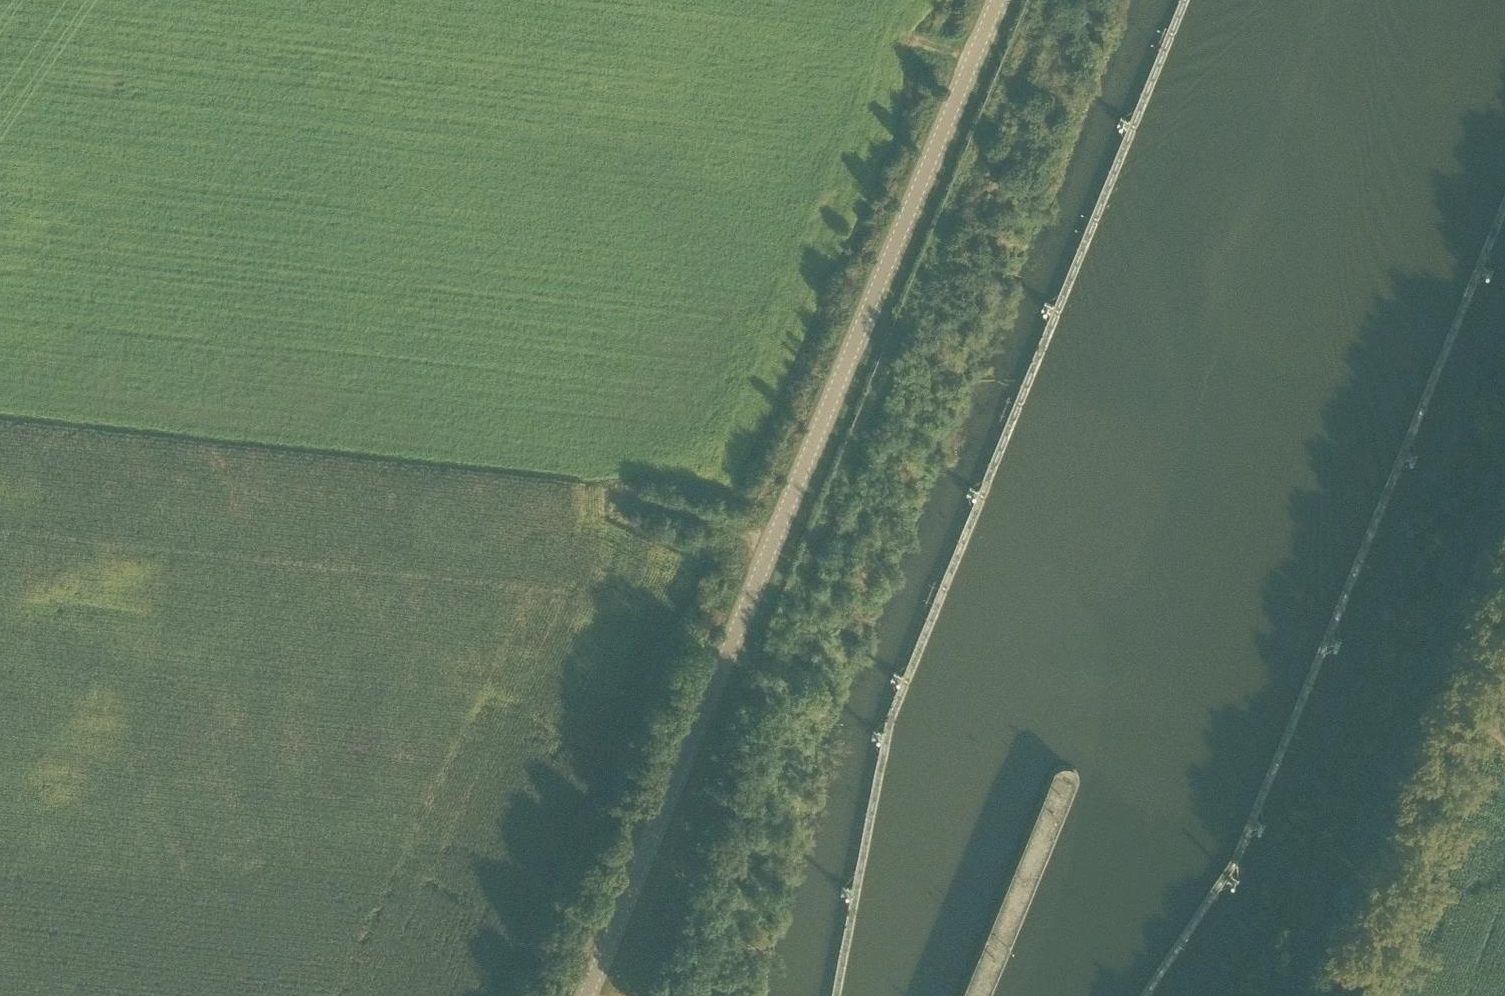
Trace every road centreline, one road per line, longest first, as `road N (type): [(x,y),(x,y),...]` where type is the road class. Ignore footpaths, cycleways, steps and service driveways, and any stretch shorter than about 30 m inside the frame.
road 1 (residential): [(586,995),(998,0)]
road 2 (track): [(1353,995),(1504,614)]

